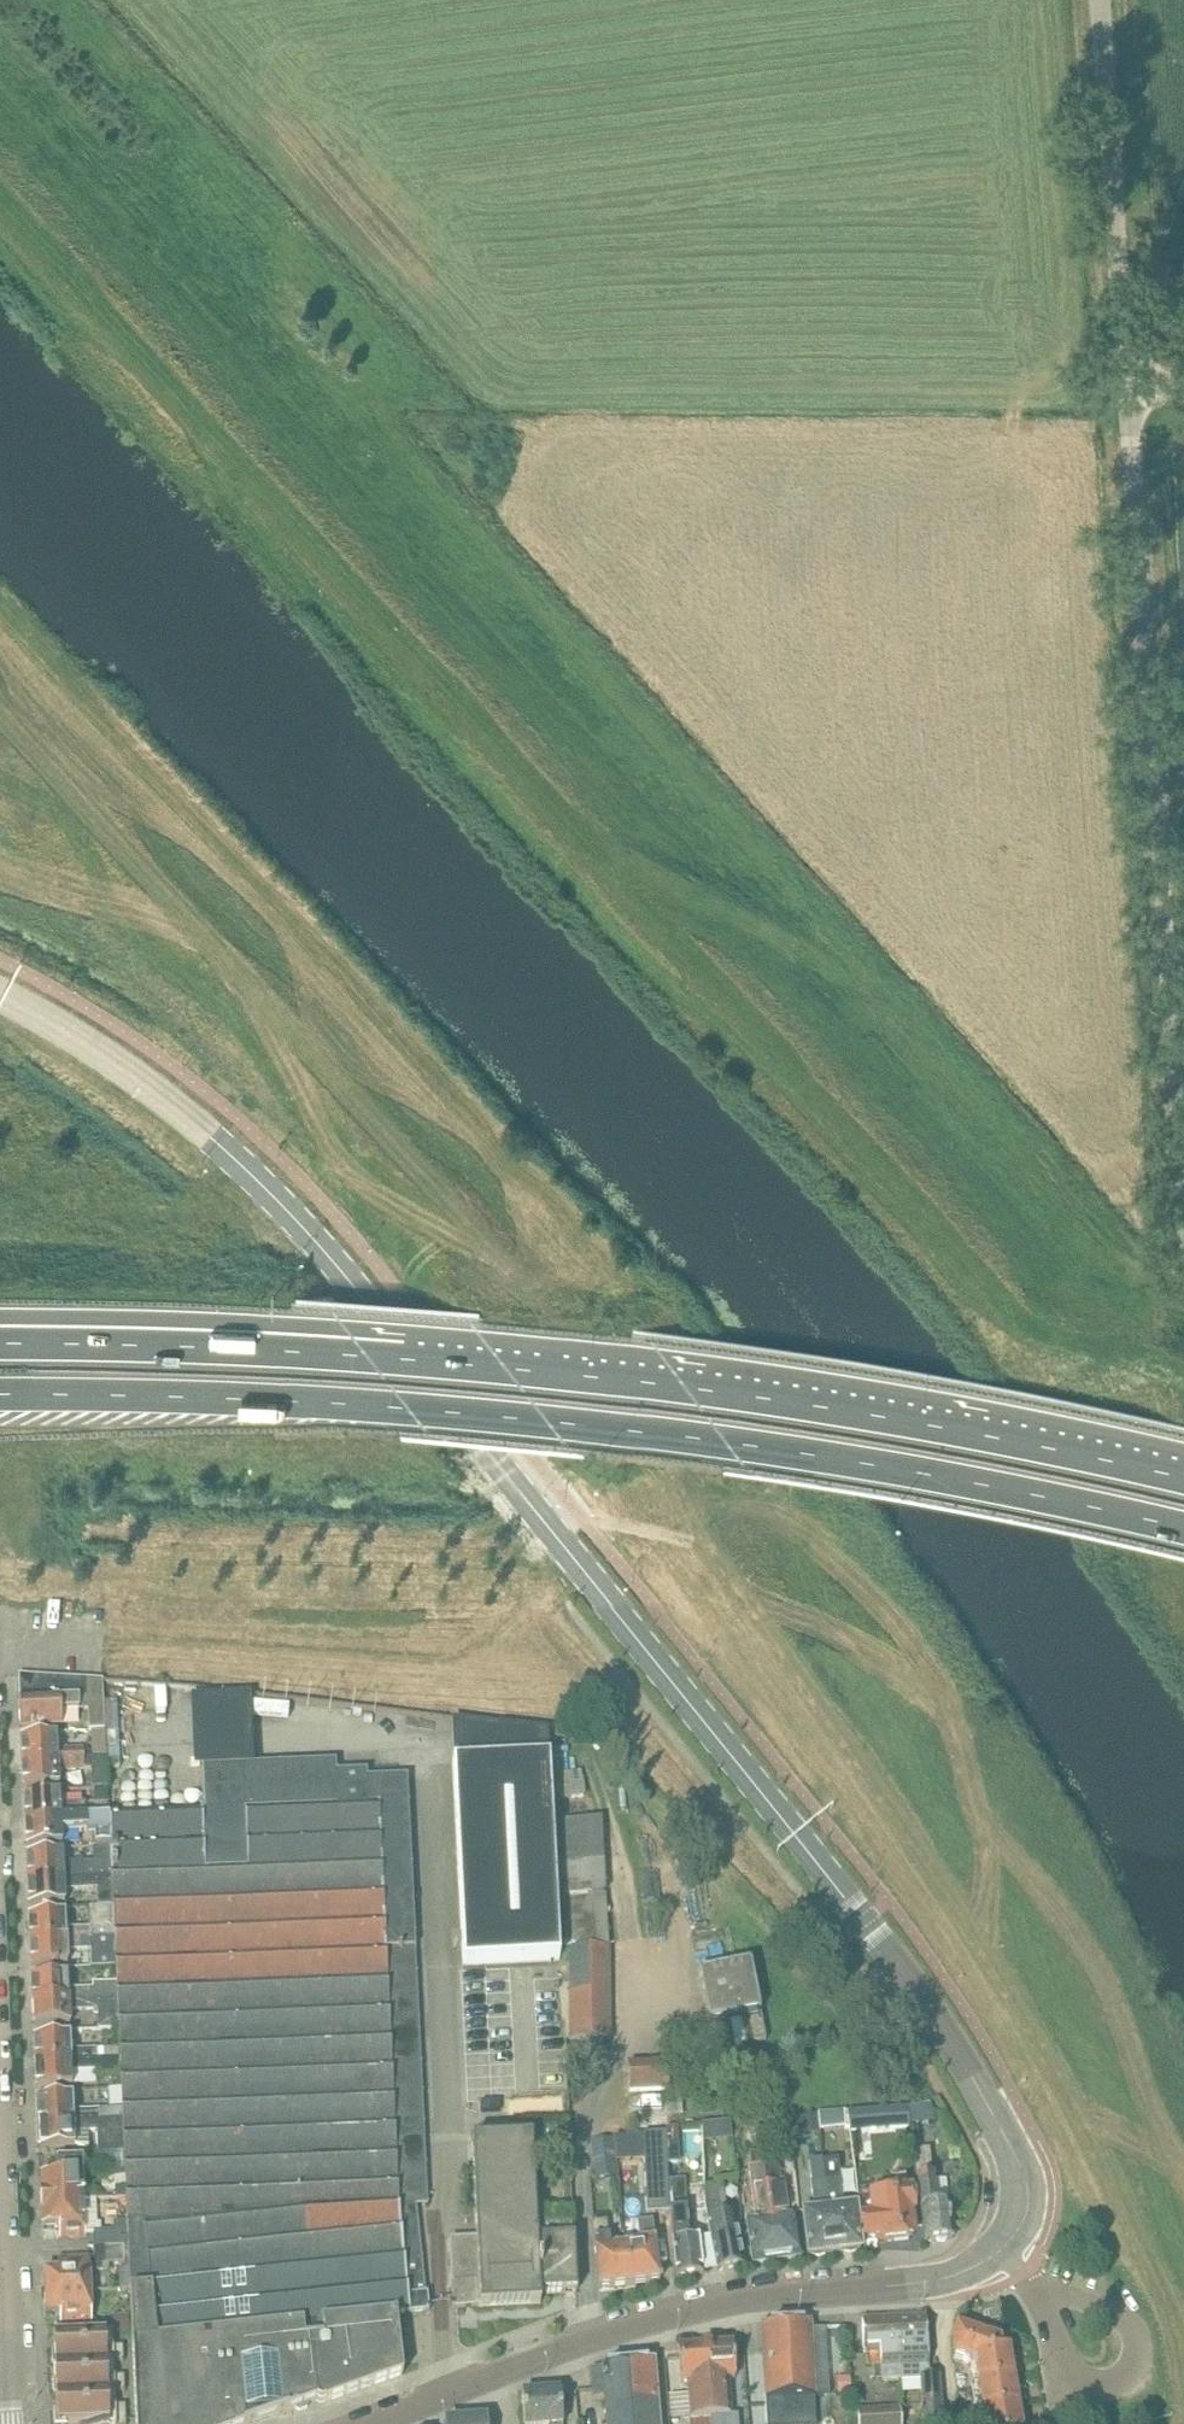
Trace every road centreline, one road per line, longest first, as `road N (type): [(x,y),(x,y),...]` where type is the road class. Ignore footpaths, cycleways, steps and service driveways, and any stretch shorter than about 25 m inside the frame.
road 1 (secondary): [(1000,2251),(1024,2216),(1029,2187),(926,1999),(339,1267),(174,1108)]
road 2 (secondary): [(1149,773),(774,553),(530,453),(374,416),(178,387),(0,399)]
road 3 (motorway): [(0,1397),(199,1399),(537,1420),(891,1472),(1183,1531)]
road 4 (motorway): [(1183,1476),(1030,1443),(619,1378),(260,1348),(0,1345)]
road 5 (secondary): [(364,2423),(687,2307),(934,2279)]
road 6 (unclassified): [(1178,1187),(1149,773)]
road 7 (unclassified): [(1149,773),(1127,383)]
road 8 (unclassified): [(1127,383),(1099,0)]
road 9 (secondary): [(9,2423),(0,2203)]
road 10 (secondary): [(174,1108),(0,994)]
road 11 (tertiary): [(174,1108),(92,1077),(0,1068)]
road 12 (residential): [(1094,2388),(1136,2364),(1133,2337),(1095,2303),(1043,2295)]

